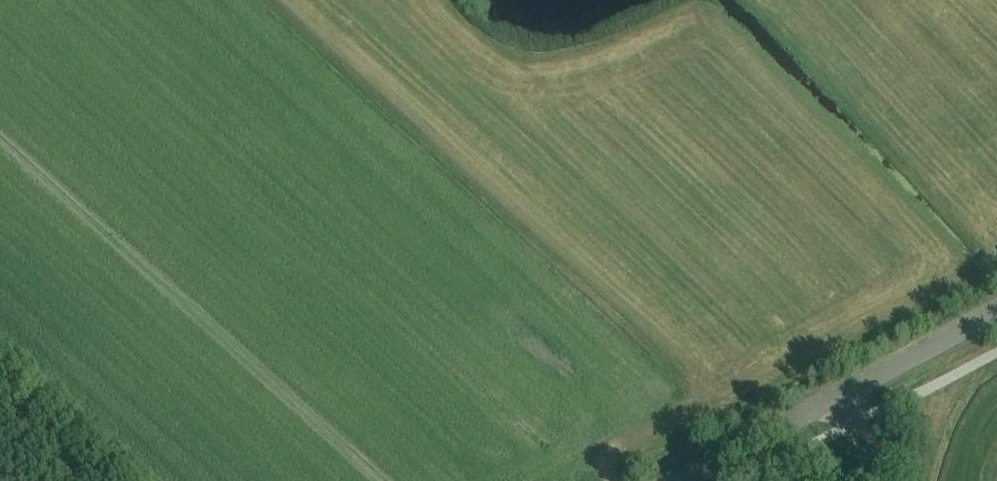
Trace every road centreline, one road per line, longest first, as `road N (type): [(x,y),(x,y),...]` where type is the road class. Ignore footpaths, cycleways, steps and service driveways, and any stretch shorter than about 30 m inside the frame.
road 1 (tertiary): [(840,399),(996,315)]
road 2 (tertiary): [(686,480),(840,399)]

